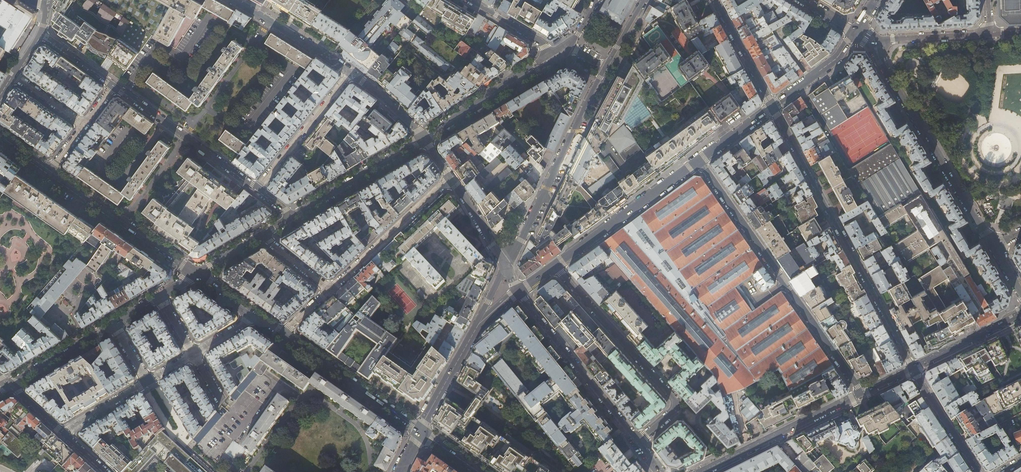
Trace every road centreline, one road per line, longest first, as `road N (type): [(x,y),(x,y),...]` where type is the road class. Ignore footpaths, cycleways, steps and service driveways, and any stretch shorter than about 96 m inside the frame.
road 1 (residential): [(772,106),(912,368)]
road 2 (residential): [(699,161),(860,393)]
road 3 (residential): [(872,43),(993,246)]
road 4 (residential): [(638,440),(676,401),(555,266)]
road 5 (residential): [(605,68),(505,268)]
road 6 (residential): [(518,292),(638,440)]
road 7 (secondary): [(196,274),(50,171)]
road 8 (tertiary): [(555,266),(699,161)]
road 9 (secondary): [(860,393),(701,471)]
road 10 (residential): [(256,190),(114,86)]
road 11 (secondary): [(420,431),(282,334)]
road 12 (residential): [(451,178),(330,289)]
road 13 (tertiary): [(423,138),(558,55)]
road 14 (tertiary): [(292,216),(423,138)]
road 15 (residential): [(256,190),(350,73)]
road 16 (residential): [(229,0),(350,73)]
road 17 (residential): [(912,368),(978,471)]
road 18 (secondary): [(1020,311),(912,368)]
road 19 (residential): [(715,0),(772,106)]

